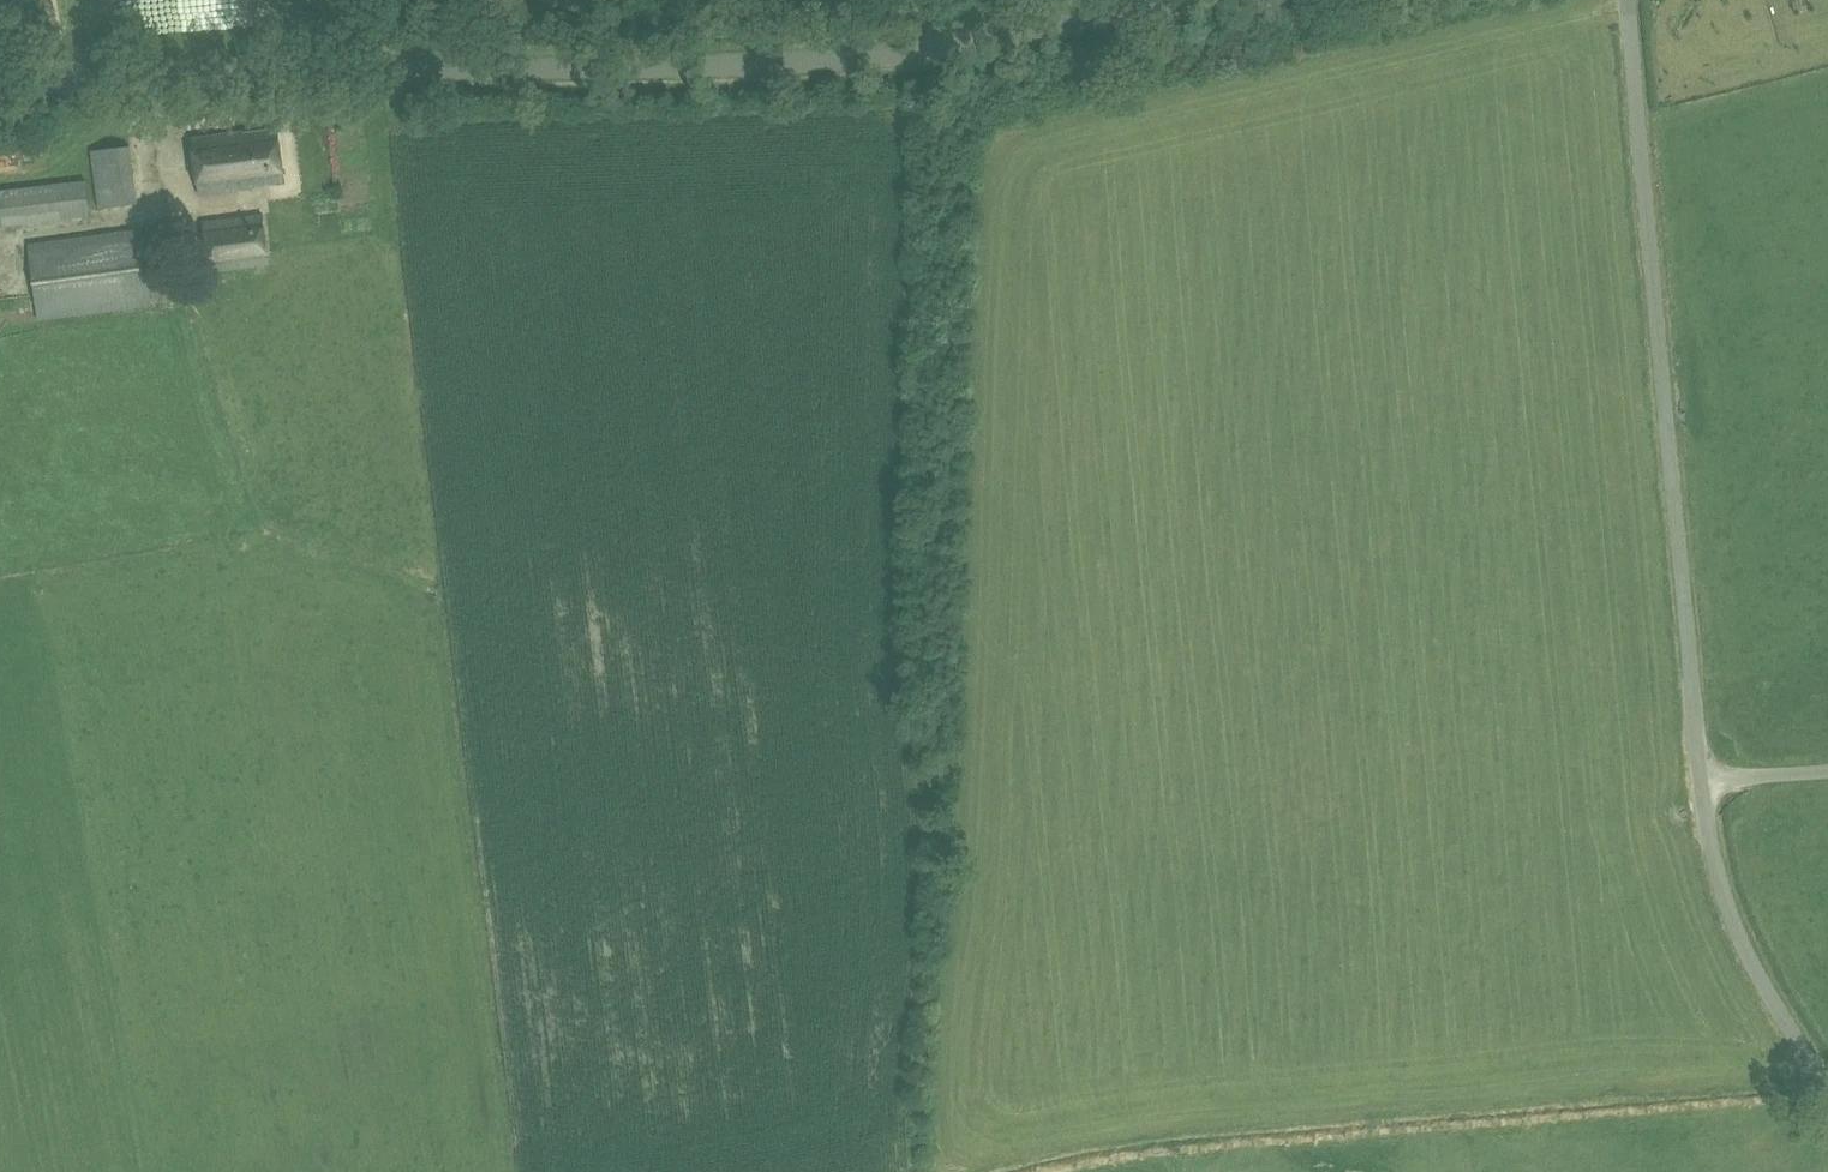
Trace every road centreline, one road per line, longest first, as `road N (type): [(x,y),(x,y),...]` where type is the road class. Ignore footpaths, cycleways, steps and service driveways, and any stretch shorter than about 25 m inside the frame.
road 1 (unclassified): [(0,89),(292,67),(850,58),(1172,0)]
road 2 (unclassified): [(1827,1085),(1745,952),(1710,852),(1625,0)]

